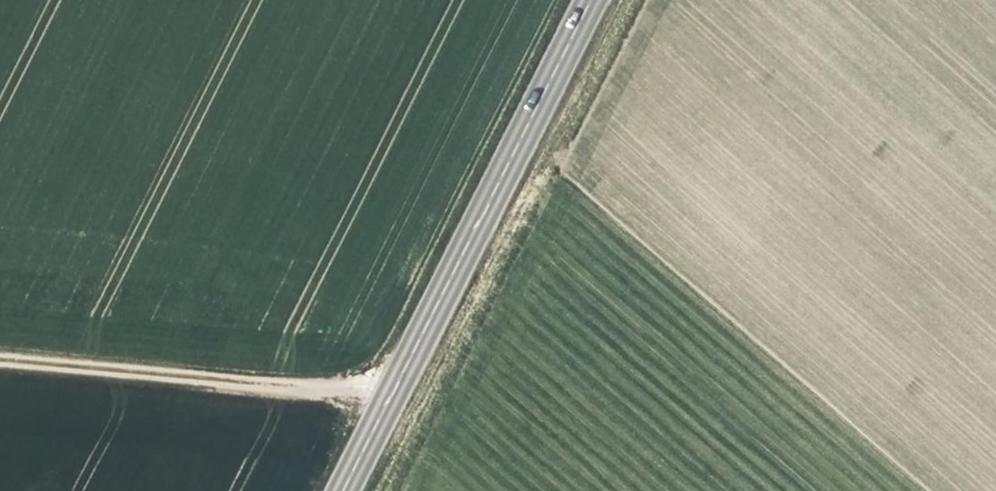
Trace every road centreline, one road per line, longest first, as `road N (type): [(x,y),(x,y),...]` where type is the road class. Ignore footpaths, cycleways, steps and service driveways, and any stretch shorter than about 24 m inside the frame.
road 1 (secondary): [(338,490),(383,393),(600,0)]
road 2 (track): [(640,0),(387,490)]

